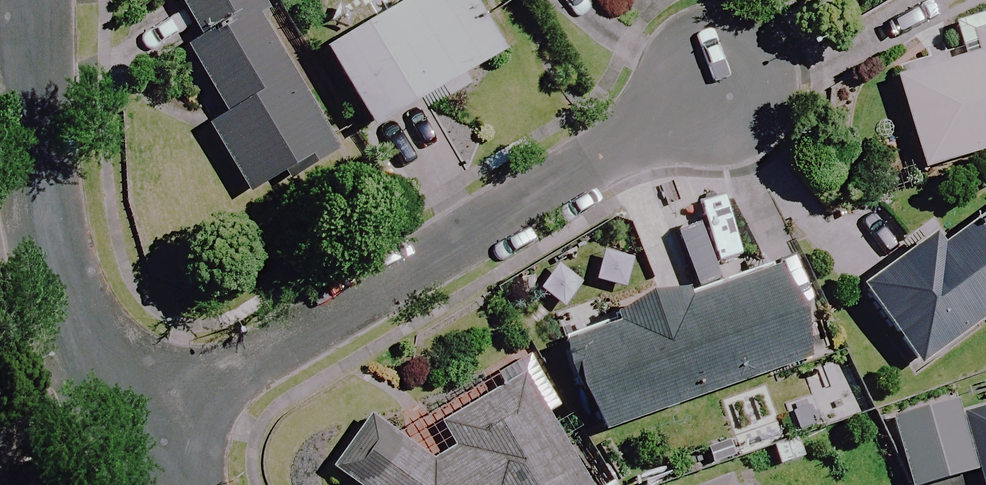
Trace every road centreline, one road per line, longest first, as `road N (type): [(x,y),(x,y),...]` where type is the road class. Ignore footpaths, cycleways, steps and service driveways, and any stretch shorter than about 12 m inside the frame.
road 1 (residential): [(725,84),(132,425)]
road 2 (residential): [(30,0),(53,232),(79,323),(132,425)]

